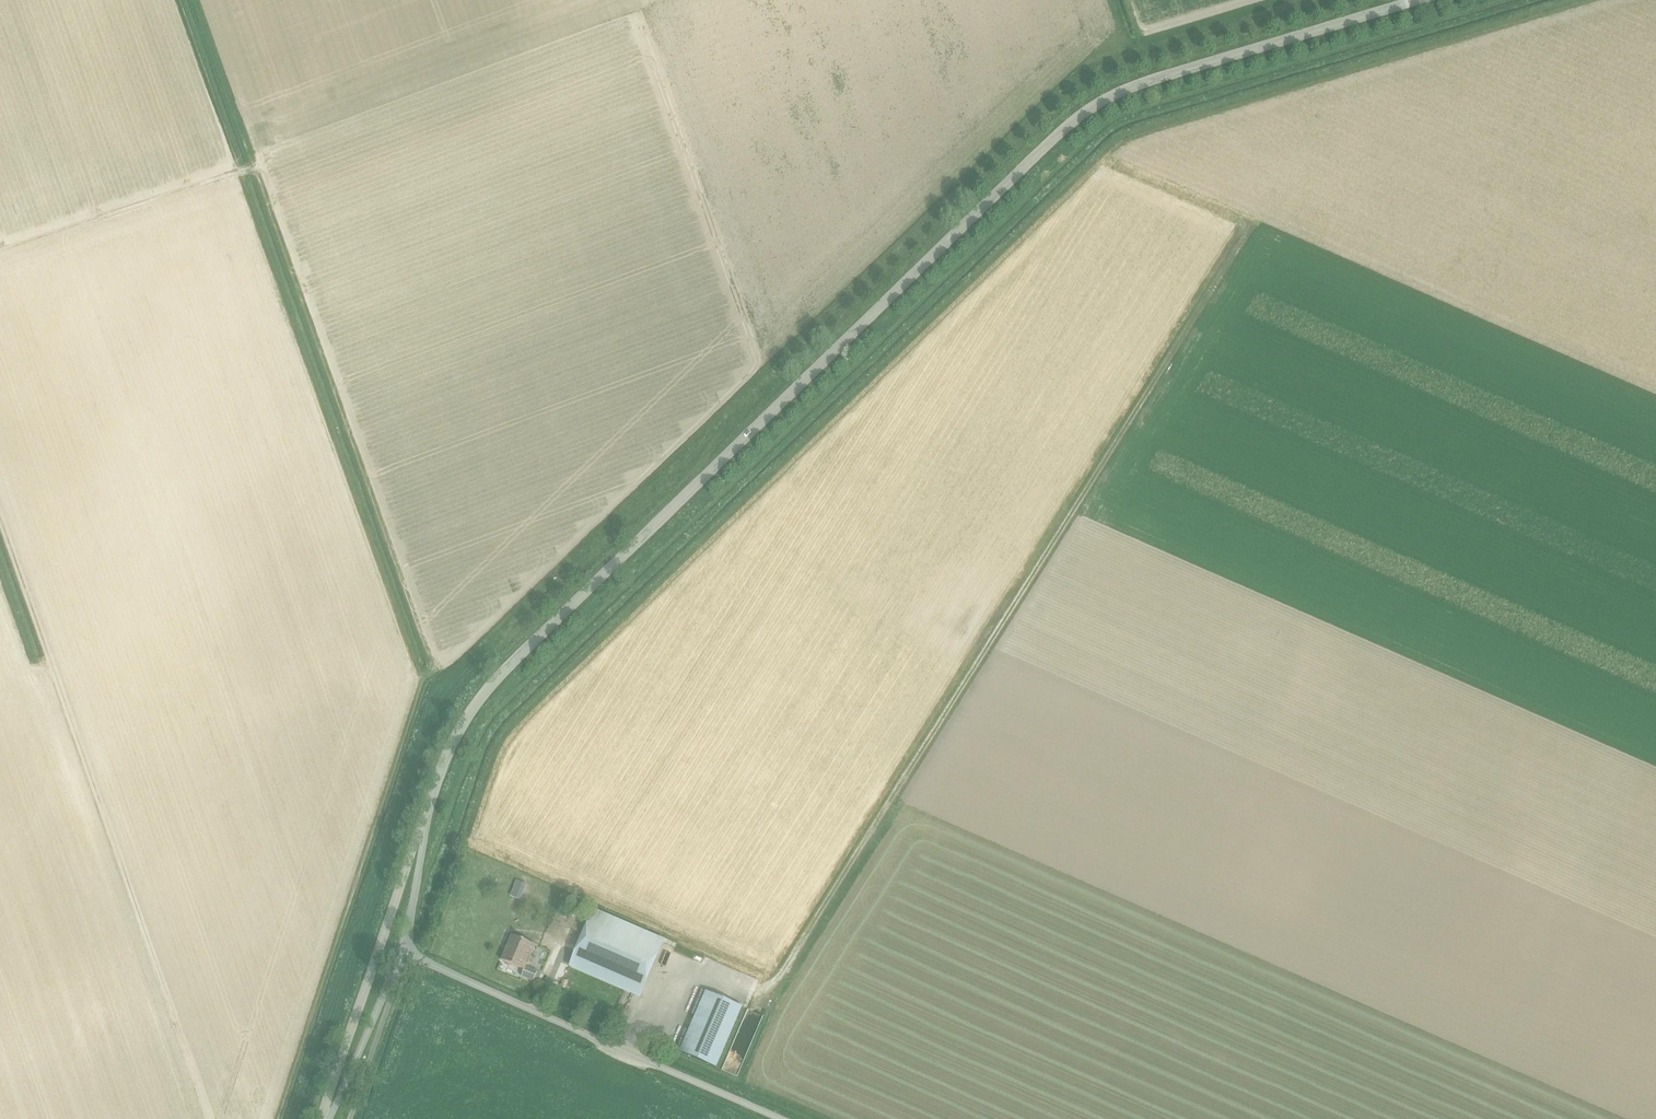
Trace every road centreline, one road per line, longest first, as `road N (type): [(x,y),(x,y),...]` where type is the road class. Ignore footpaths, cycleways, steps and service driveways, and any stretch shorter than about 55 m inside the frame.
road 1 (unclassified): [(424,816),(472,703),(1105,96),(1405,0)]
road 2 (unclassified): [(796,1118),(405,951)]
road 3 (unclassified): [(326,1107),(424,816)]
road 4 (unclassified): [(326,1107),(405,951)]
road 5 (unclassified): [(405,951),(424,816)]

